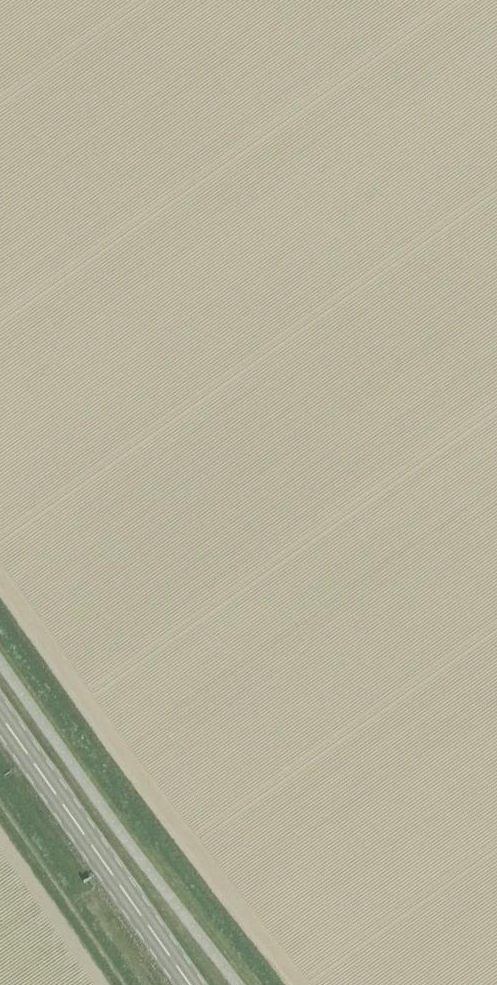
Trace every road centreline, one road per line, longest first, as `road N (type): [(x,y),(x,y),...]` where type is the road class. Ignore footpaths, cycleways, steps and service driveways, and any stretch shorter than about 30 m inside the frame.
road 1 (primary): [(0,716),(190,984)]

